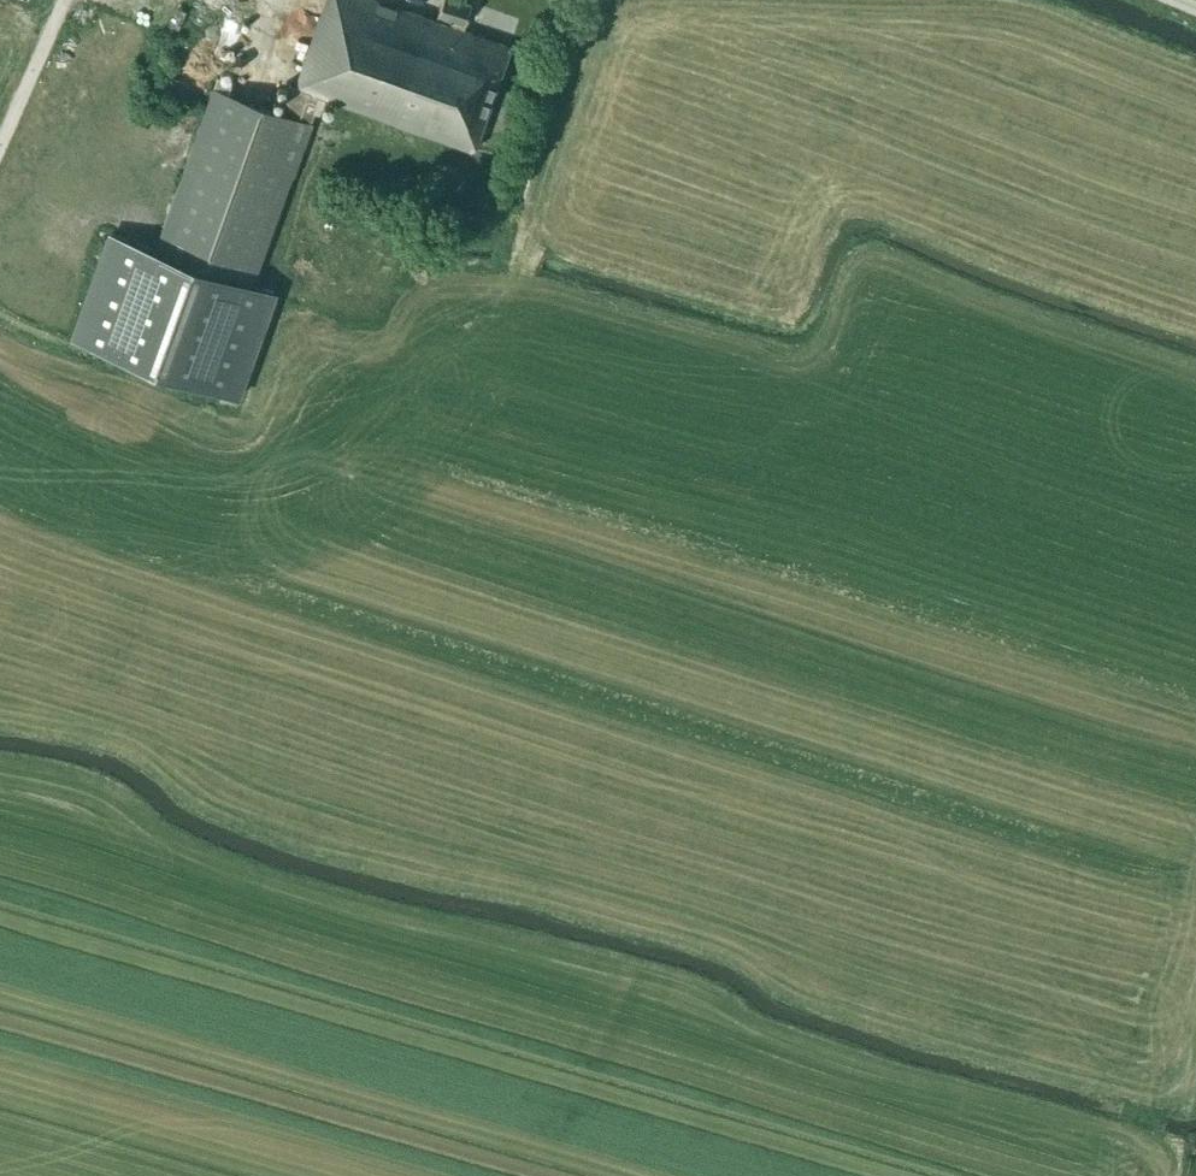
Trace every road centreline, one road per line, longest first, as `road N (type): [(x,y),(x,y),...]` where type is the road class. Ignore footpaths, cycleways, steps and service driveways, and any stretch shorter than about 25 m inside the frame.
road 1 (track): [(67,0),(0,152)]

